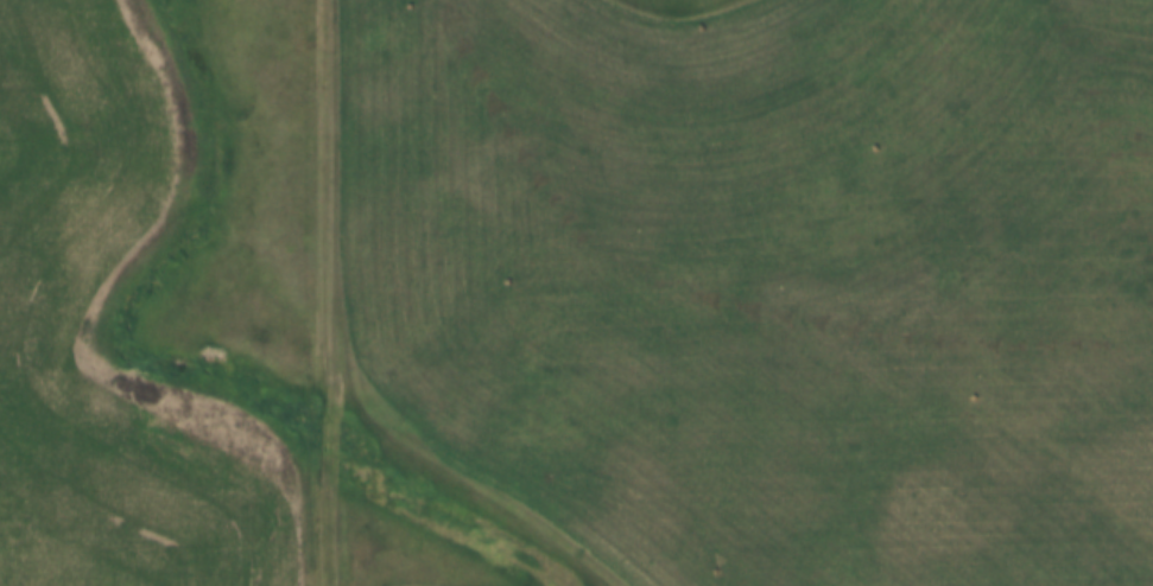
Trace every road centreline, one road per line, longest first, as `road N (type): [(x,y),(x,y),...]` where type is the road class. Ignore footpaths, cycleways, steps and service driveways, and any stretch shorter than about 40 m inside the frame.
road 1 (track): [(318,0),(318,585)]

